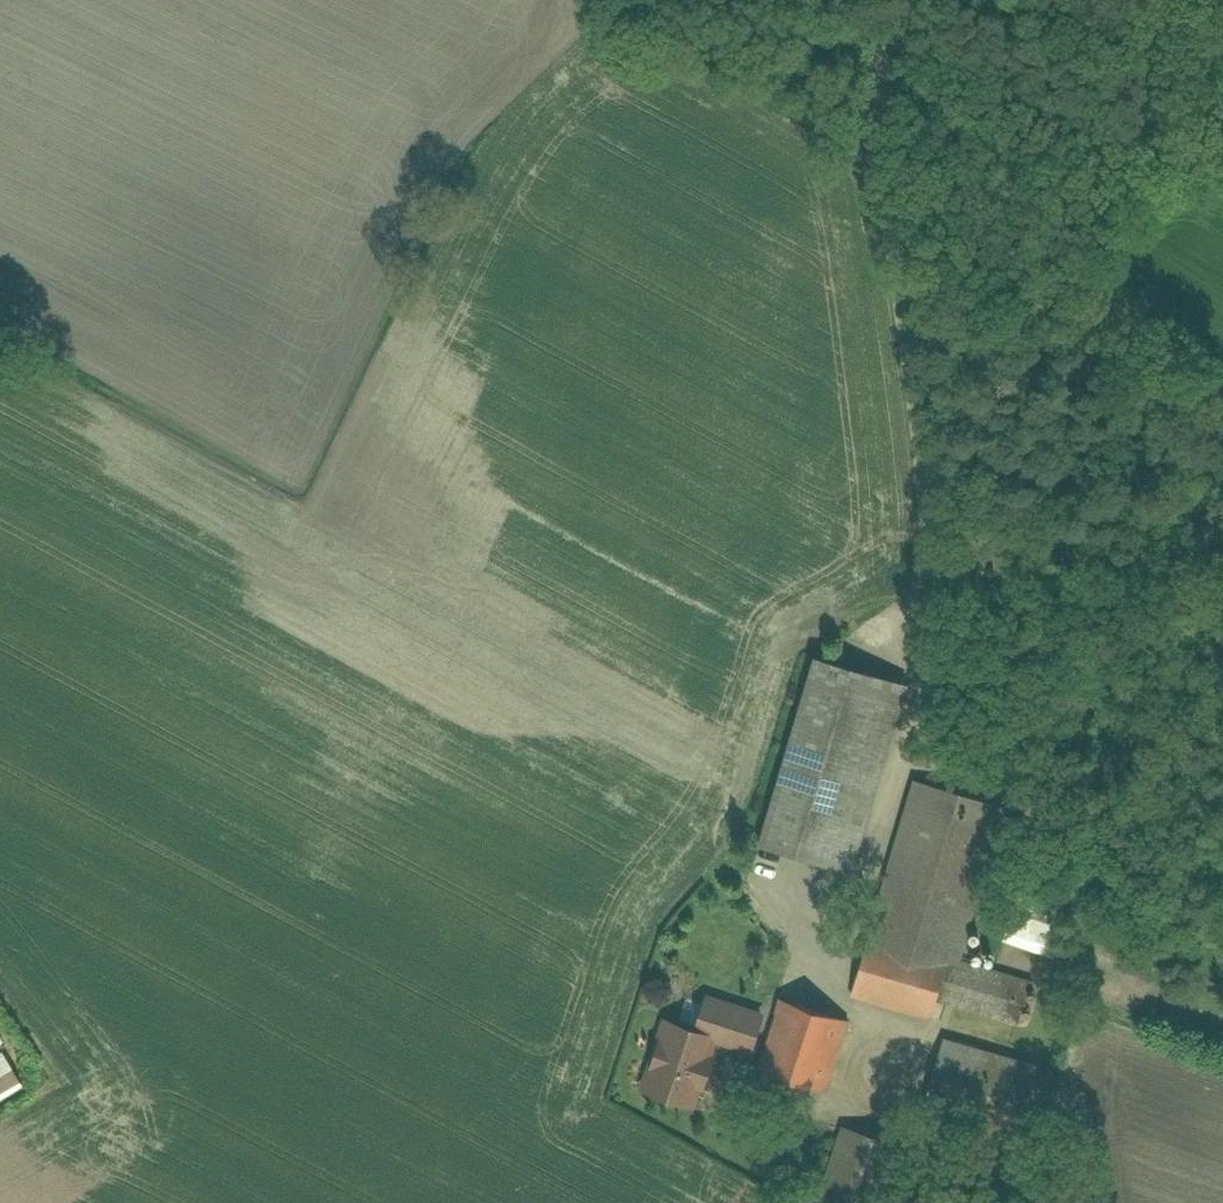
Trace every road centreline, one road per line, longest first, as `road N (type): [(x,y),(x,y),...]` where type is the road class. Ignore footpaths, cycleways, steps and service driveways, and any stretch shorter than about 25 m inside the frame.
road 1 (unclassified): [(1092,1202),(1067,1032)]
road 2 (unclassified): [(1222,49),(1113,0)]

